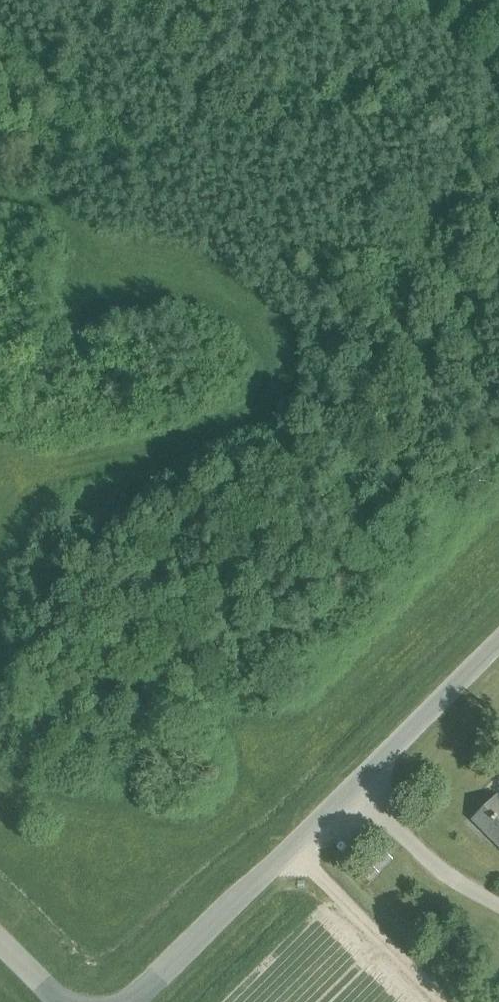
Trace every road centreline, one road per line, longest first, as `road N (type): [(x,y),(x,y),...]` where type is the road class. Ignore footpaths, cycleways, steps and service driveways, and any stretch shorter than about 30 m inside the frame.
road 1 (unclassified): [(130,1001),(498,637)]
road 2 (track): [(288,846),(447,1001)]

